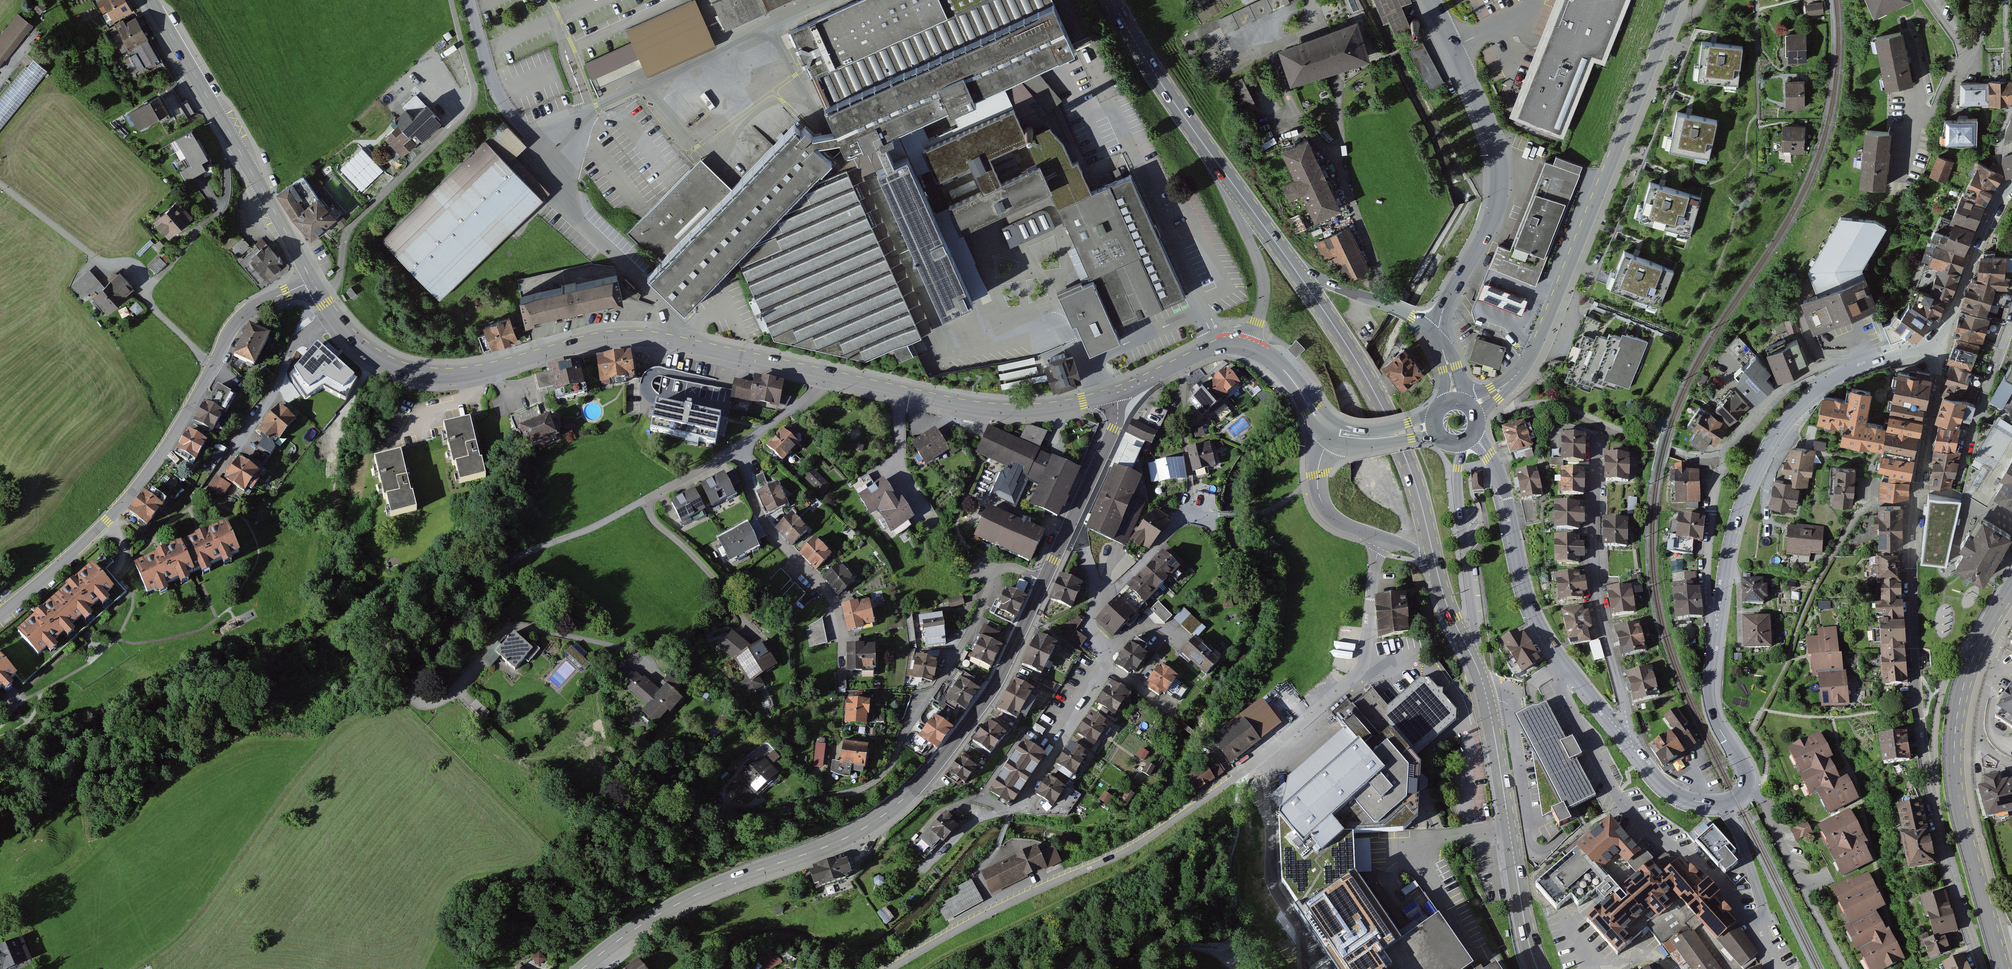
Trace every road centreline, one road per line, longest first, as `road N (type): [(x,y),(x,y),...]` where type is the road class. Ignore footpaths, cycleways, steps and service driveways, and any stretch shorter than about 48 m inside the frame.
road 1 (residential): [(1381,538),(1359,675),(1143,843),(889,968)]
road 2 (tertiary): [(1068,528),(1001,671),(943,755),(894,808),(851,836),(682,901),(583,968)]
road 3 (residential): [(1941,347),(1916,487),(1917,700),(1943,846),(1983,968)]
road 4 (tertiary): [(823,375),(623,336),(431,375),(369,351),(320,294)]
road 5 (tertiary): [(312,280),(237,320),(177,430),(128,496),(0,615)]
road 6 (track): [(132,968),(188,926),(336,725),(422,661)]
road 7 (tertiary): [(1504,386),(1531,356),(1673,0)]
road 8 (tertiary): [(1429,0),(1479,101),(1499,172),(1490,225),(1433,334)]
road 9 (residential): [(1719,610),(1707,604),(1706,587),(1725,453),(1760,406),(1792,381),(1839,361),(1870,361)]
road 10 (tertiary): [(1984,633),(1958,707),(1955,786),(2003,968)]
road 11 (residential): [(1473,434),(1498,473),(1533,612),(1621,731)]
road 12 (primary): [(1297,271),(1386,416),(1414,479),(1435,563)]
road 13 (tertiary): [(312,280),(150,0)]
road 14 (primary): [(1474,660),(1537,968)]
road 15 (residential): [(1719,610),(1743,500),(1777,431),(1819,387),(1870,361)]
road 16 (tertiary): [(1115,393),(1009,412),(823,375)]
road 17 (residential): [(1621,731),(1627,719),(1598,601),(1596,439)]
road 18 (track): [(1235,777),(1224,878),(1236,934),(1227,945),(1174,949),(1155,968)]
road 19 (residential): [(738,448),(764,523),(834,602),(843,669)]
road 20 (residential): [(1184,393),(1186,518),(1111,593),(1095,597)]
road 21 (residential): [(320,294),(336,284),(347,231),(470,108)]
road 22 (tertiary): [(1474,660),(1457,489),(1463,442)]
road 23 (residential): [(1745,786),(1767,802),(1846,968)]
road 24 (primary): [(1110,0),(1222,170)]
road 25 (residential): [(1102,661),(1053,732),(1057,755),(1023,809),(1011,812)]
road 26 (tertiary): [(1222,170),(1263,277),(1247,346)]
road 27 (residential): [(1745,786),(1742,761),(1713,708),(1719,610)]
road 28 (residential): [(2011,185),(1997,201),(1941,347)]
road 29 (residential): [(1621,731),(1672,791),(1725,804),(1745,786)]
road 30 (residential): [(1984,633),(1996,652),(1979,733),(1987,749),(2011,764)]
road 31 (tertiary): [(1433,334),(1410,315),(1297,271)]
road 32 (tertiary): [(1115,393),(1115,429),(1068,528)]
road 33 (tertiary): [(1334,435),(1320,460),(1321,502),(1333,518),(1381,538)]
road 34 (tertiary): [(1247,346),(1210,349),(1115,393)]
road 35 (tertiary): [(1334,435),(1280,366),(1247,346)]
road 36 (primary): [(1222,170),(1297,271)]
road 37 (residential): [(1926,0),(1968,50),(1976,47),(1988,0)]

